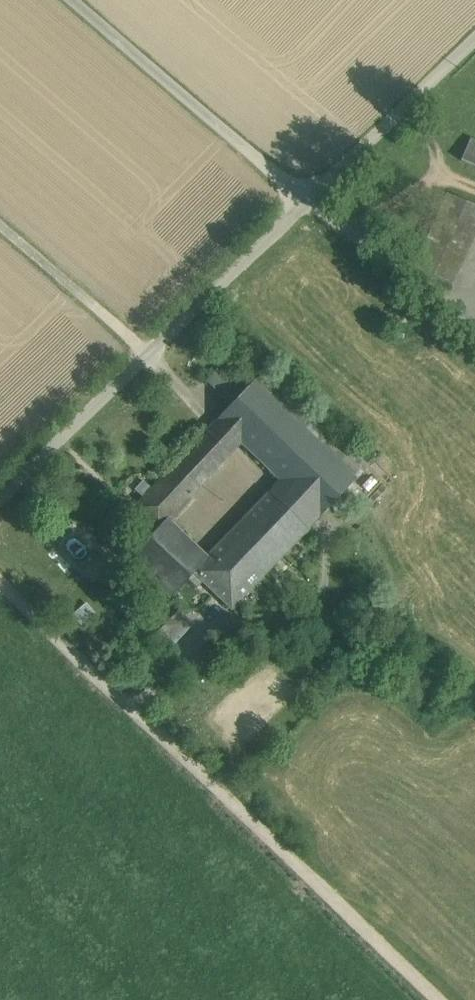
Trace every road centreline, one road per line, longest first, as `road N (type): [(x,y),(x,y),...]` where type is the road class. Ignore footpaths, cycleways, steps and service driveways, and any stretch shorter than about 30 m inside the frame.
road 1 (unclassified): [(0,583),(437,999)]
road 2 (unclassified): [(305,201),(0,495)]
road 3 (unclassified): [(305,201),(75,0)]
road 4 (unclassified): [(474,40),(305,201)]
road 5 (track): [(150,354),(0,223)]

